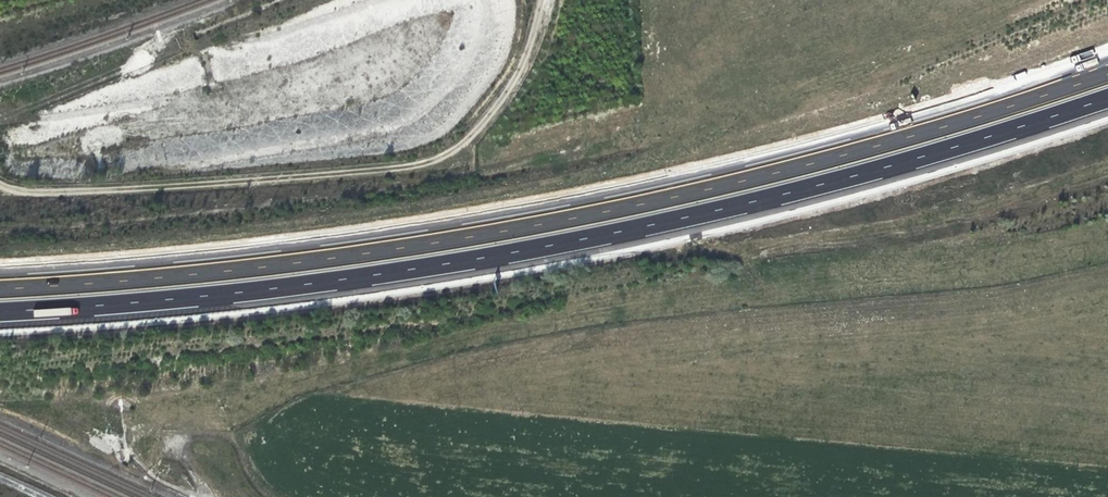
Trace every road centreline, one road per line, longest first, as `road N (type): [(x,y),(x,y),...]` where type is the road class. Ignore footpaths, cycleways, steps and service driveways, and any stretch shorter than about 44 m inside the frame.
road 1 (motorway): [(1107,67),(855,147),(534,220),(204,269),(0,285)]
road 2 (motorway): [(0,312),(206,297),(577,240),(846,176),(1107,96)]

